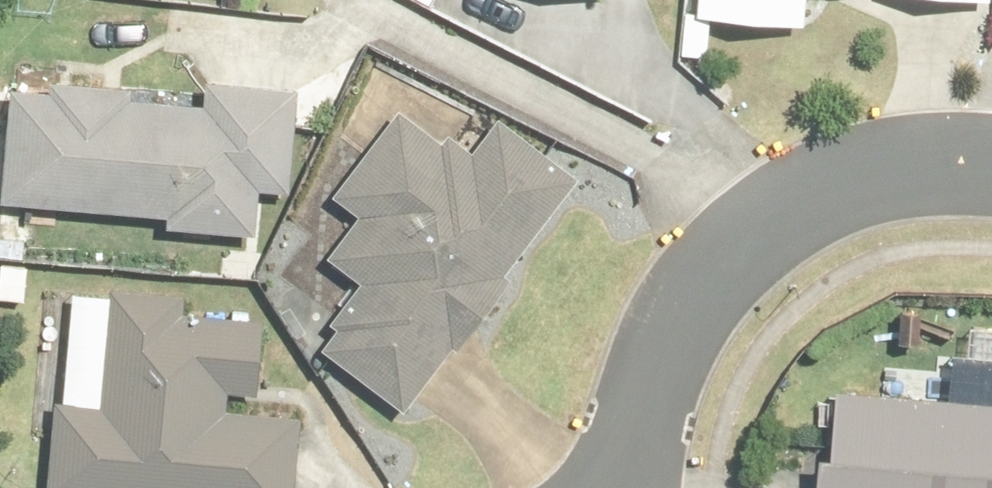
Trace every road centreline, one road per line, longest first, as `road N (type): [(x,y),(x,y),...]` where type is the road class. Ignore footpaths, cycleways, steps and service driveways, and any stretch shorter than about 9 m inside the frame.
road 1 (residential): [(607,487),(723,257),(820,190),(904,161),(991,157)]

